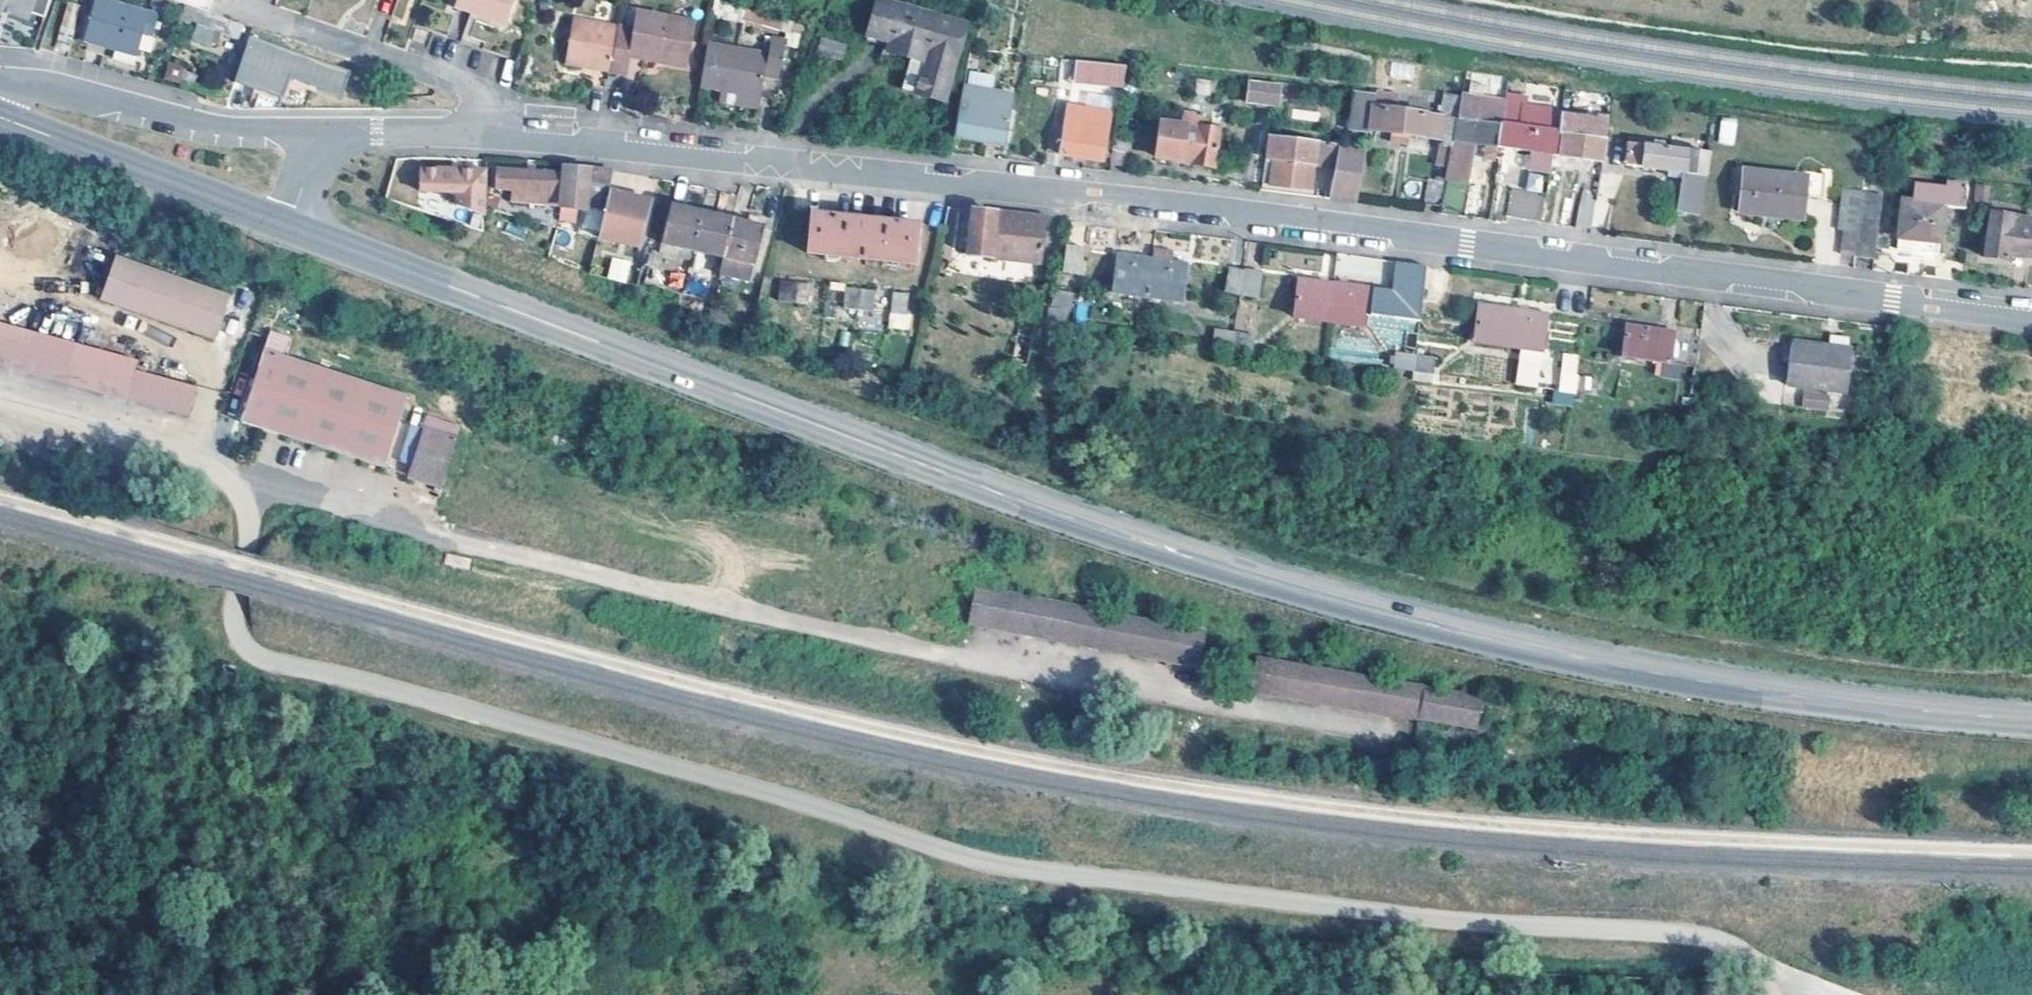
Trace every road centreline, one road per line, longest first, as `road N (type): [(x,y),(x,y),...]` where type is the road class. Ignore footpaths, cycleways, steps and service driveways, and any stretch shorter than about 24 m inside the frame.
road 1 (residential): [(0,404),(149,444),(230,482),(249,518),(237,634),(275,663),(503,719),(963,861),(1060,881),(1436,927),(1670,934),(1720,944),(1768,979)]
road 2 (secondary): [(2031,720),(1634,670),(1303,590),(990,489),(294,230)]
road 3 (tertiary): [(2031,321),(1223,209),(480,137)]
road 4 (track): [(1428,745),(1013,675),(230,482)]
road 5 (tertiary): [(319,137),(218,135),(90,95),(0,82)]
road 6 (residential): [(224,4),(480,90),(480,137)]
road 7 (secondary): [(294,230),(0,117)]
road 8 (tertiary): [(480,137),(319,137)]

